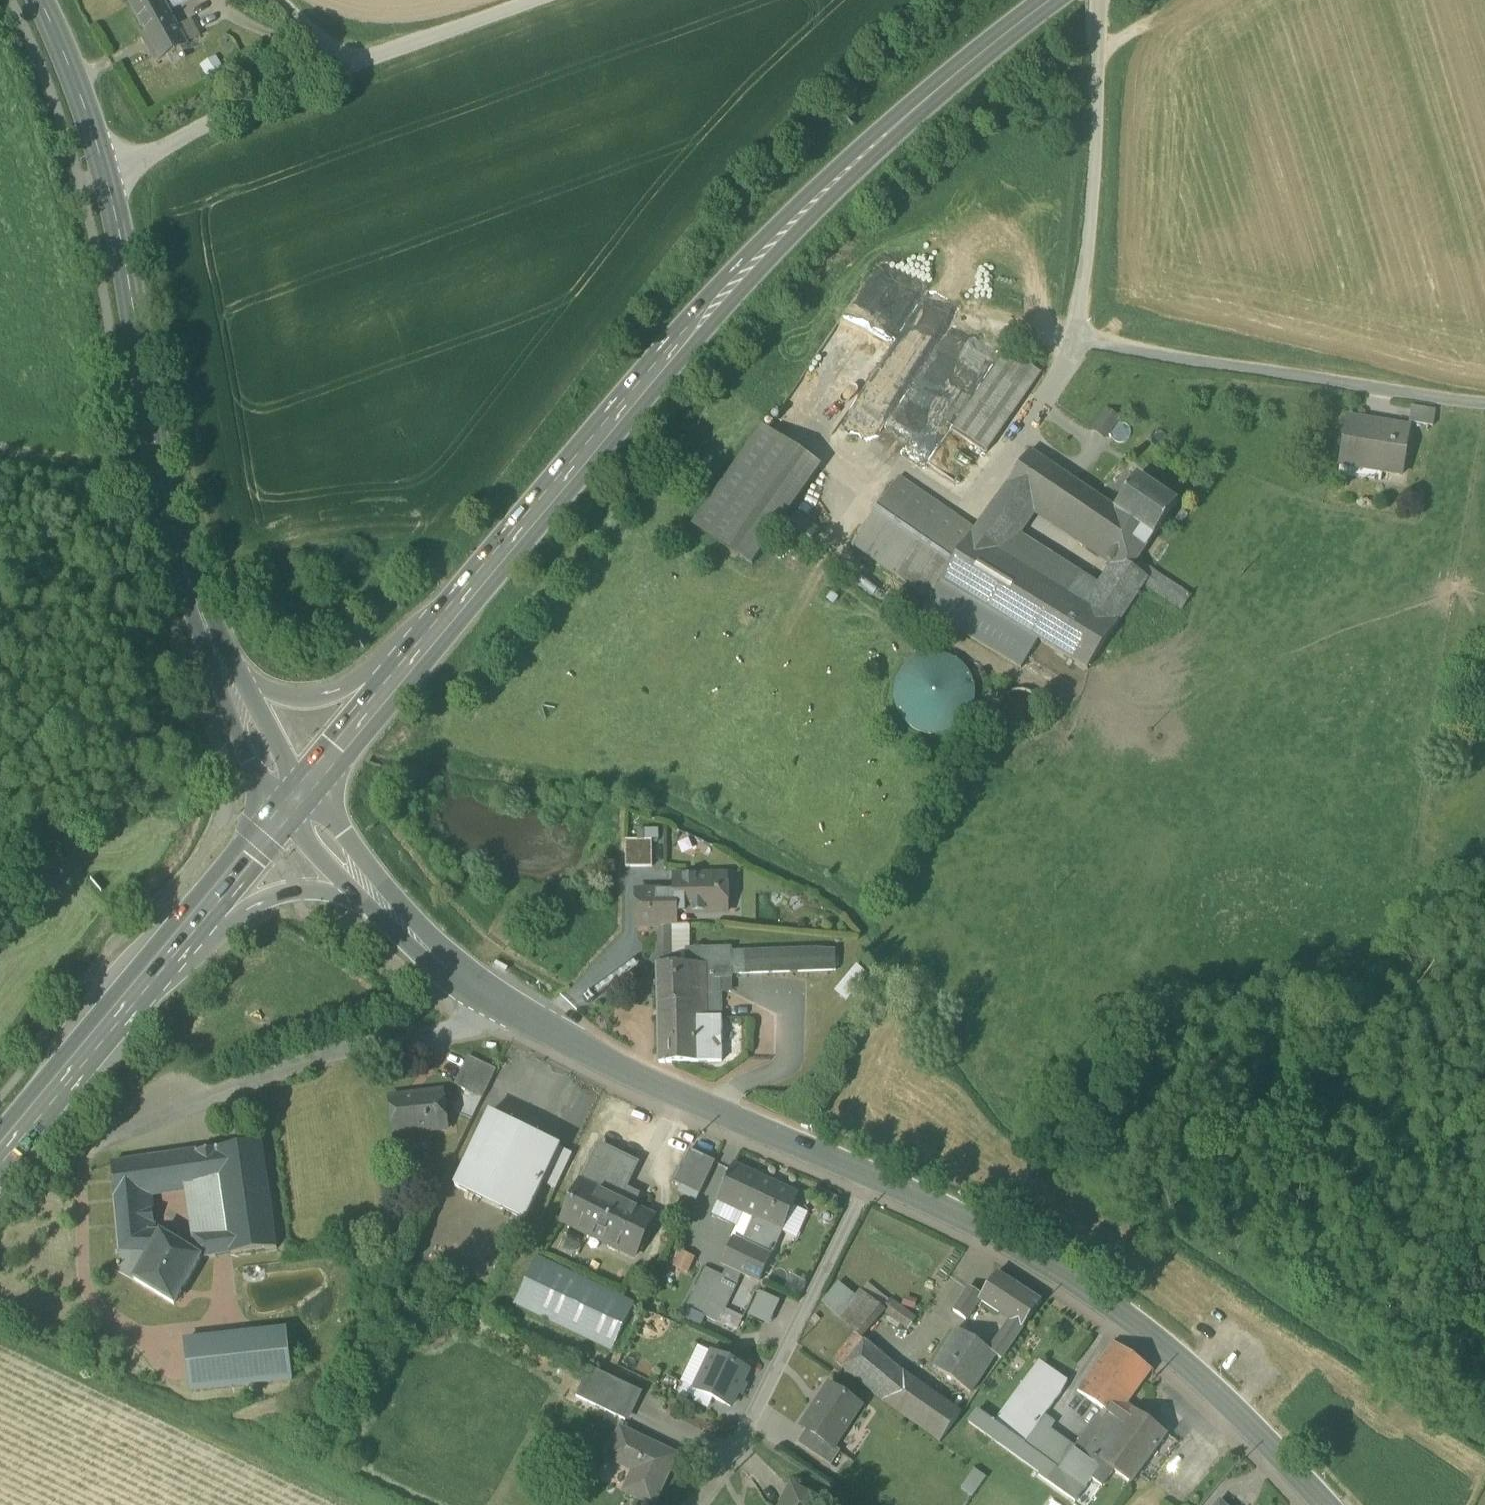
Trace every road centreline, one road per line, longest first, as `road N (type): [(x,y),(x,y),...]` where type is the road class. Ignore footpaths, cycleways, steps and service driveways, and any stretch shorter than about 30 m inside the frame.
road 1 (primary): [(1041,0),(892,124),(766,246),(433,631)]
road 2 (tertiary): [(225,675),(173,527),(107,176),(40,0)]
road 3 (tertiary): [(1327,1504),(1137,1325),(1017,1245),(869,1174)]
road 4 (residential): [(516,1014),(290,1065),(77,1157)]
road 5 (track): [(529,0),(339,67),(107,176)]
road 6 (residential): [(1484,404),(1073,343)]
road 7 (tertiary): [(869,1174),(688,1099),(516,1014)]
road 8 (residential): [(869,1174),(738,1441),(692,1504)]
road 9 (track): [(1073,343),(1093,176),(1100,0)]
road 10 (primary): [(159,969),(264,897),(296,889),(340,892),(417,939)]
road 11 (primary): [(159,969),(0,1155)]
road 12 (primary): [(433,631),(331,695),(286,698),(225,675)]
road 13 (primary): [(433,631),(291,802)]
road 14 (primary): [(291,802),(159,969)]
road 15 (track): [(1073,343),(978,514)]
road 16 (tertiary): [(417,939),(291,802)]
road 17 (tertiary): [(291,802),(225,675)]
road 18 (tertiary): [(516,1014),(461,981),(417,939)]

